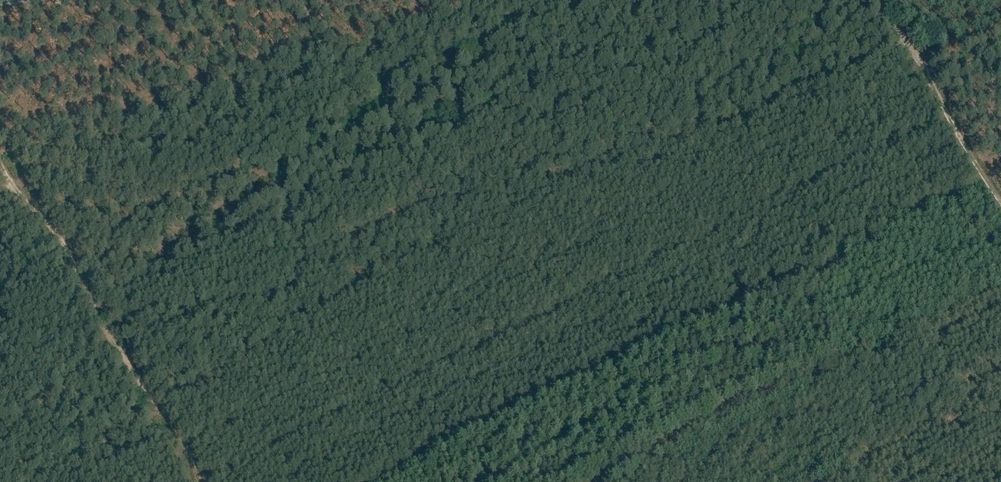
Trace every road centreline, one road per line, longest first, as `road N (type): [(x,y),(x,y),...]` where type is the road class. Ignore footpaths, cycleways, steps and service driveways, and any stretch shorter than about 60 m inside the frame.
road 1 (track): [(204,481),(188,445),(93,307),(63,244),(0,163)]
road 2 (track): [(1000,209),(877,0)]

